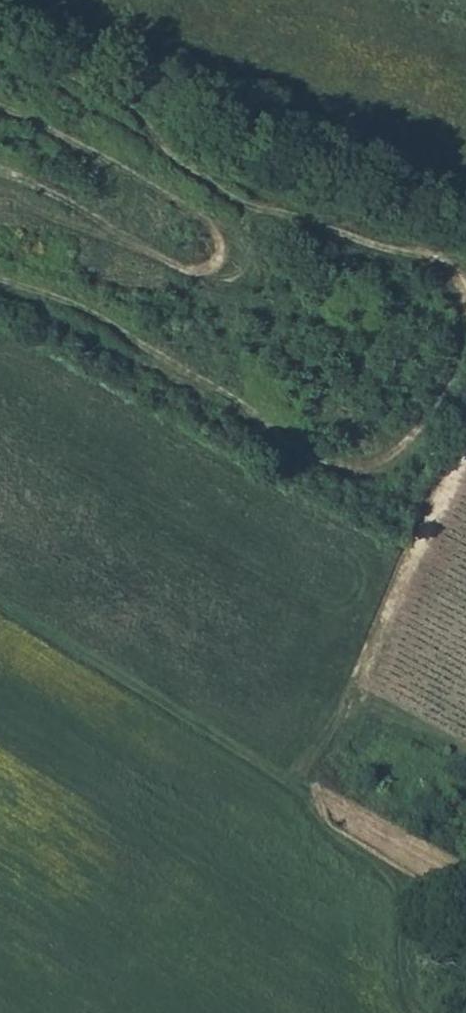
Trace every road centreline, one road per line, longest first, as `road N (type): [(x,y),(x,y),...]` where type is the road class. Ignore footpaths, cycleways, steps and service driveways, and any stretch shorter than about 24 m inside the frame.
road 1 (track): [(294,785),(0,604)]

